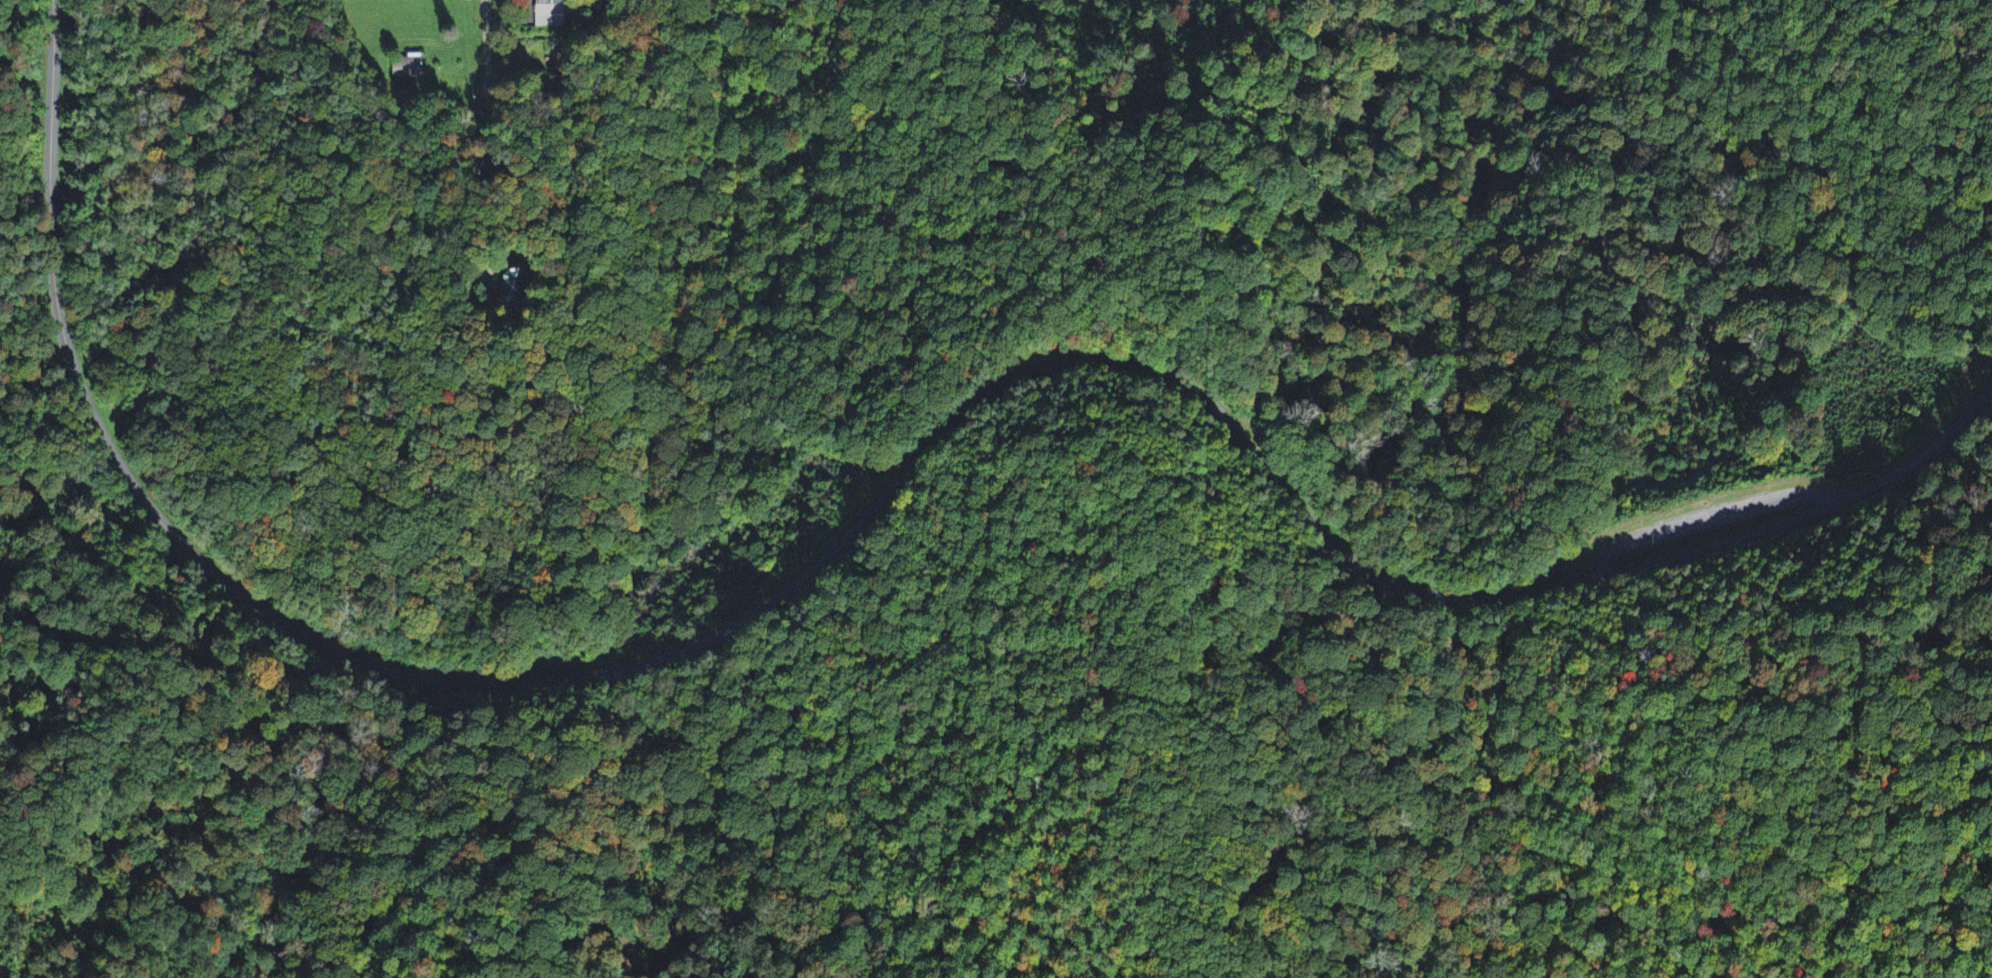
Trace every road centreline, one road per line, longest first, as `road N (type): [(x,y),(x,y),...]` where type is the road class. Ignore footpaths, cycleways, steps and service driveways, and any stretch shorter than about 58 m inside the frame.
road 1 (secondary): [(52,0),(48,157),(60,327),(101,435),(156,520),(242,598),(356,658),(417,677),(505,686),(615,674),(744,623),(836,550),(972,406),(1044,368),(1102,362),(1180,383),(1311,526),(1376,579),(1428,596),(1479,599),(1601,583),(1839,505),(1937,448),(1991,390)]
road 2 (residential): [(483,0),(489,139),(481,166)]

